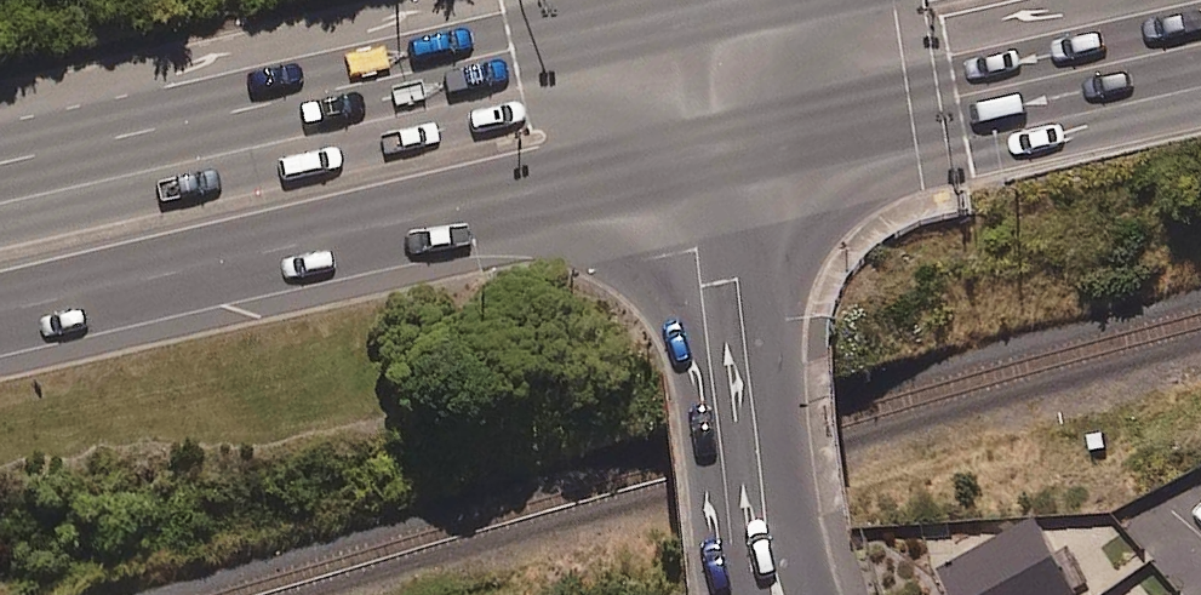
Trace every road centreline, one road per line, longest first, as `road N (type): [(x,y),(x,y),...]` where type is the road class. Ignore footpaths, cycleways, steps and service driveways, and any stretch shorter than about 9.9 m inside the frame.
road 1 (trunk): [(732,147),(0,304)]
road 2 (trunk): [(0,182),(714,21)]
road 3 (motorway): [(1200,41),(732,147)]
road 4 (secondary): [(786,594),(732,147)]
road 5 (secondary): [(714,21),(732,147)]

